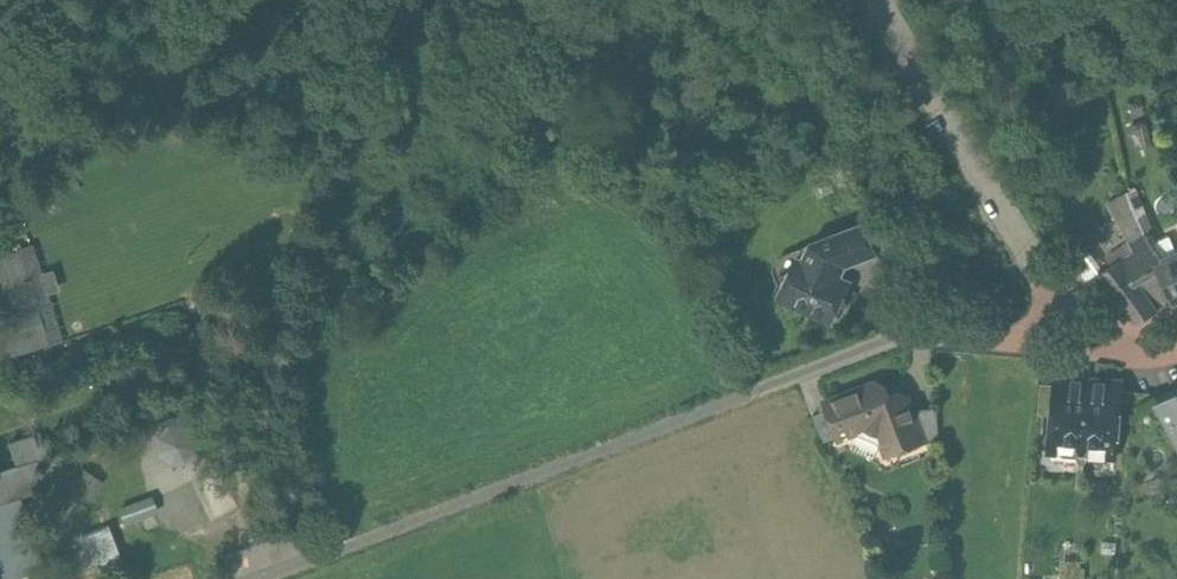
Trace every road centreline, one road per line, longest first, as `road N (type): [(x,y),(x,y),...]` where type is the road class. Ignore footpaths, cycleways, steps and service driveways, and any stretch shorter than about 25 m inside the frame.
road 1 (residential): [(243,578),(888,335),(1074,333)]
road 2 (residential): [(887,0),(1074,333)]

